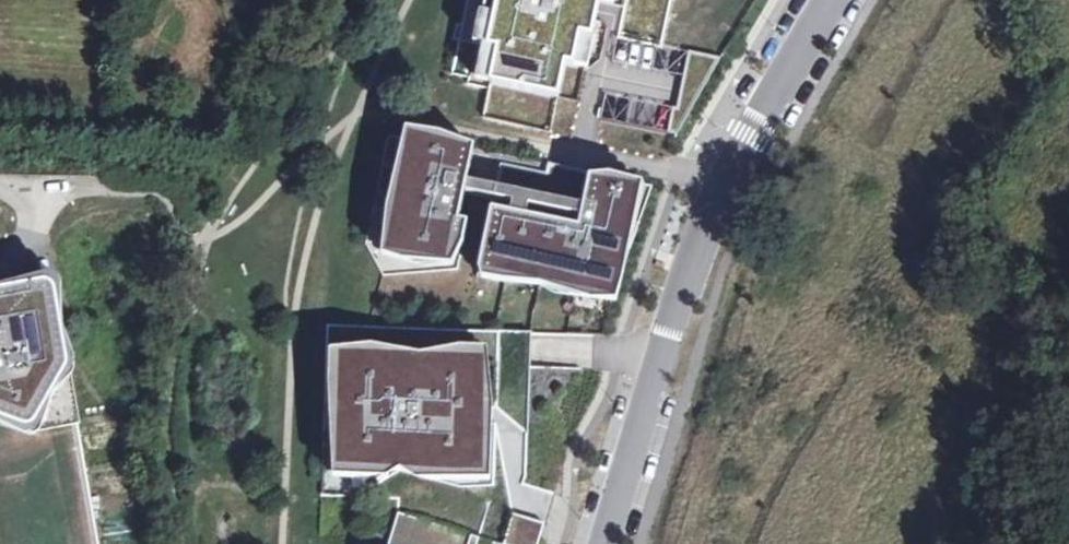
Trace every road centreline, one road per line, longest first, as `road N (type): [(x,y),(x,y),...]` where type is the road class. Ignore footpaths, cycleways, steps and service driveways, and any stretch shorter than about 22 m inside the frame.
road 1 (secondary): [(827,0),(718,184),(598,543)]
road 2 (residential): [(7,291),(5,271),(35,221),(30,205),(0,186)]

